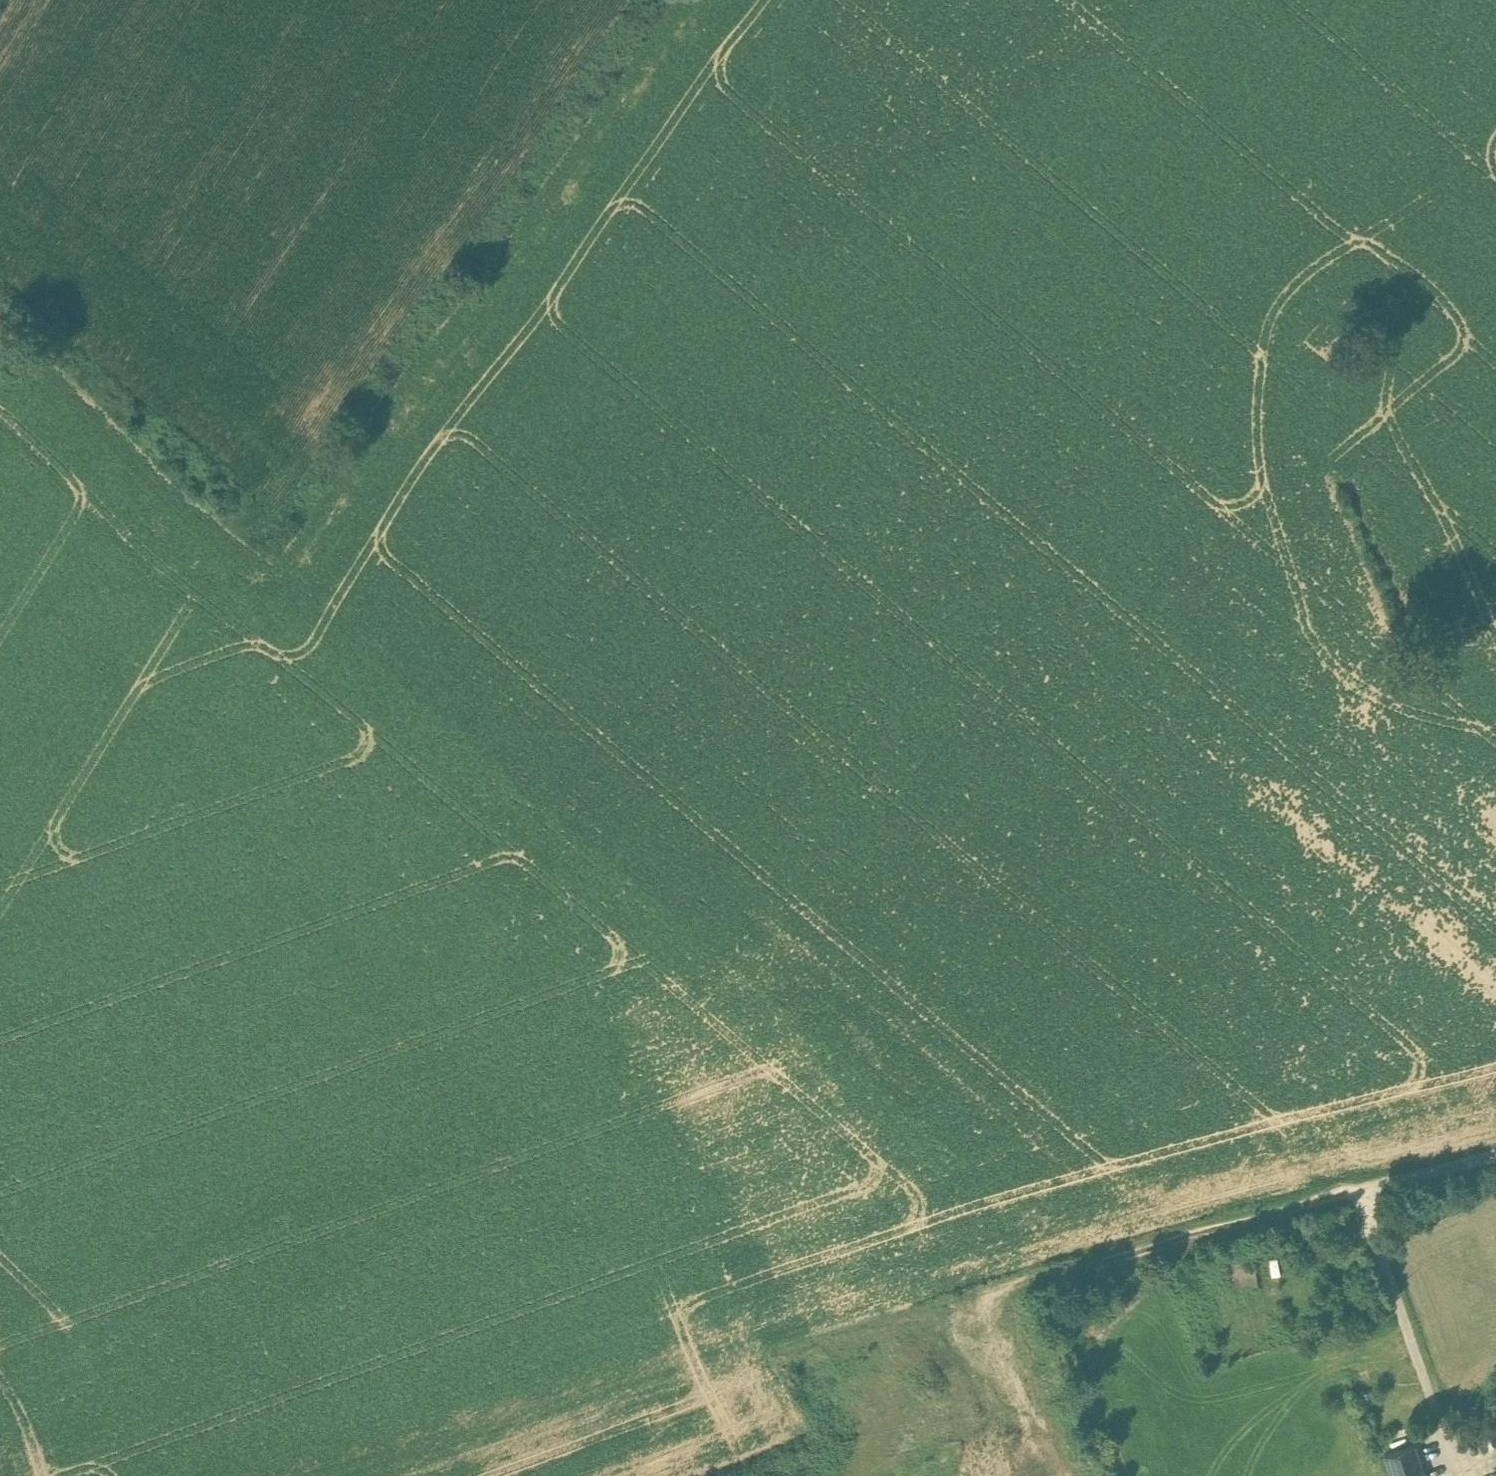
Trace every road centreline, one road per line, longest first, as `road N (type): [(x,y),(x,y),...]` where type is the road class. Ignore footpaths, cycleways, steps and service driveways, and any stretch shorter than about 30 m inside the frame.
road 1 (unclassified): [(1495,1158),(1192,1240)]

